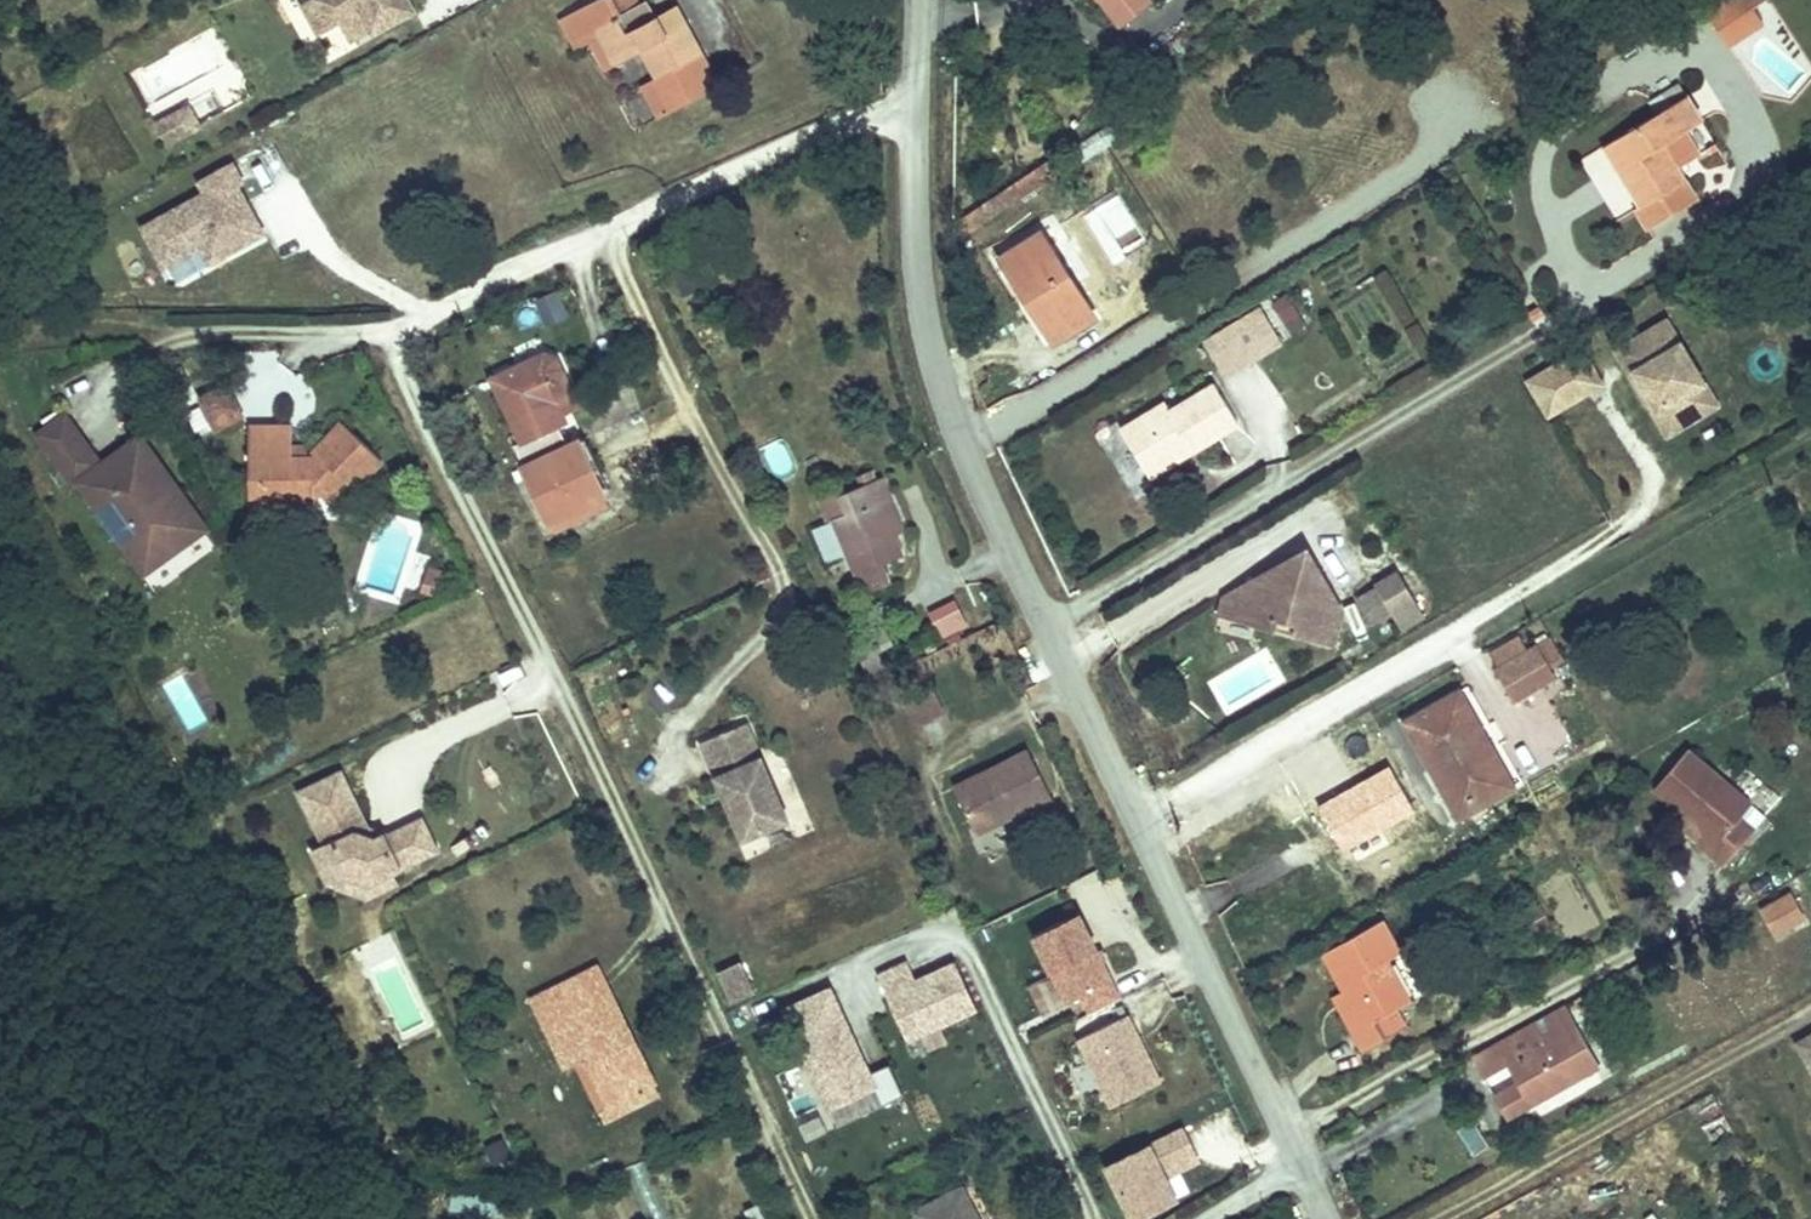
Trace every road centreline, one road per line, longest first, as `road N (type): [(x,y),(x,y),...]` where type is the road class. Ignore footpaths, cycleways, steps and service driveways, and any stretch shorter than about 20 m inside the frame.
road 1 (residential): [(1329,1218),(1008,543),(947,364),(934,0)]
road 2 (track): [(1568,563),(1607,559),(1810,447)]

